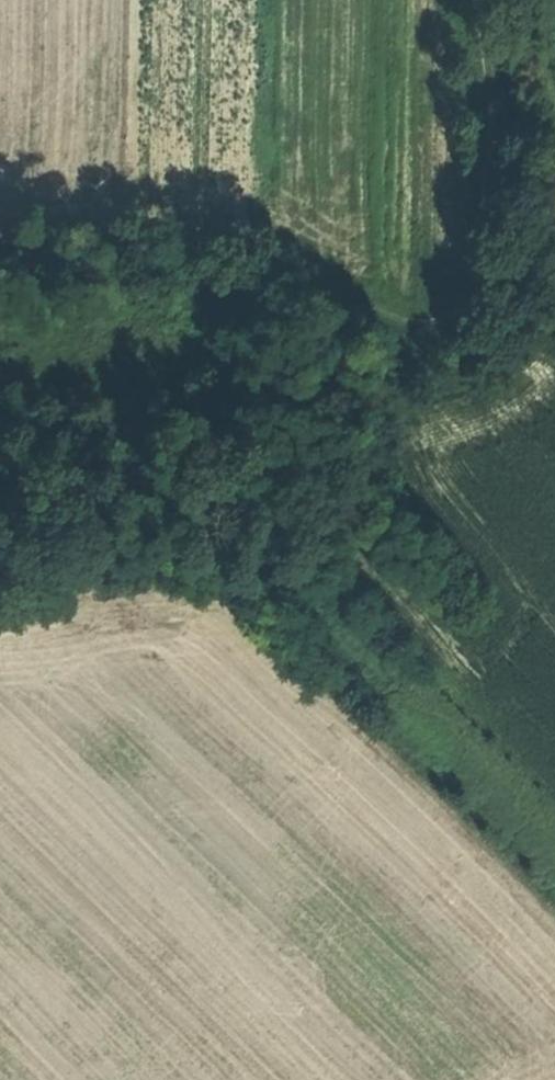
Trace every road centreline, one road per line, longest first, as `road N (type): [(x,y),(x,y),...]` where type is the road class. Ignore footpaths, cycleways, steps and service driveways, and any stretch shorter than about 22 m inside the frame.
road 1 (track): [(0,591),(369,517),(384,432),(461,365),(437,324),(356,321),(253,242),(0,257)]
road 2 (track): [(437,324),(464,289),(491,160),(476,0)]

